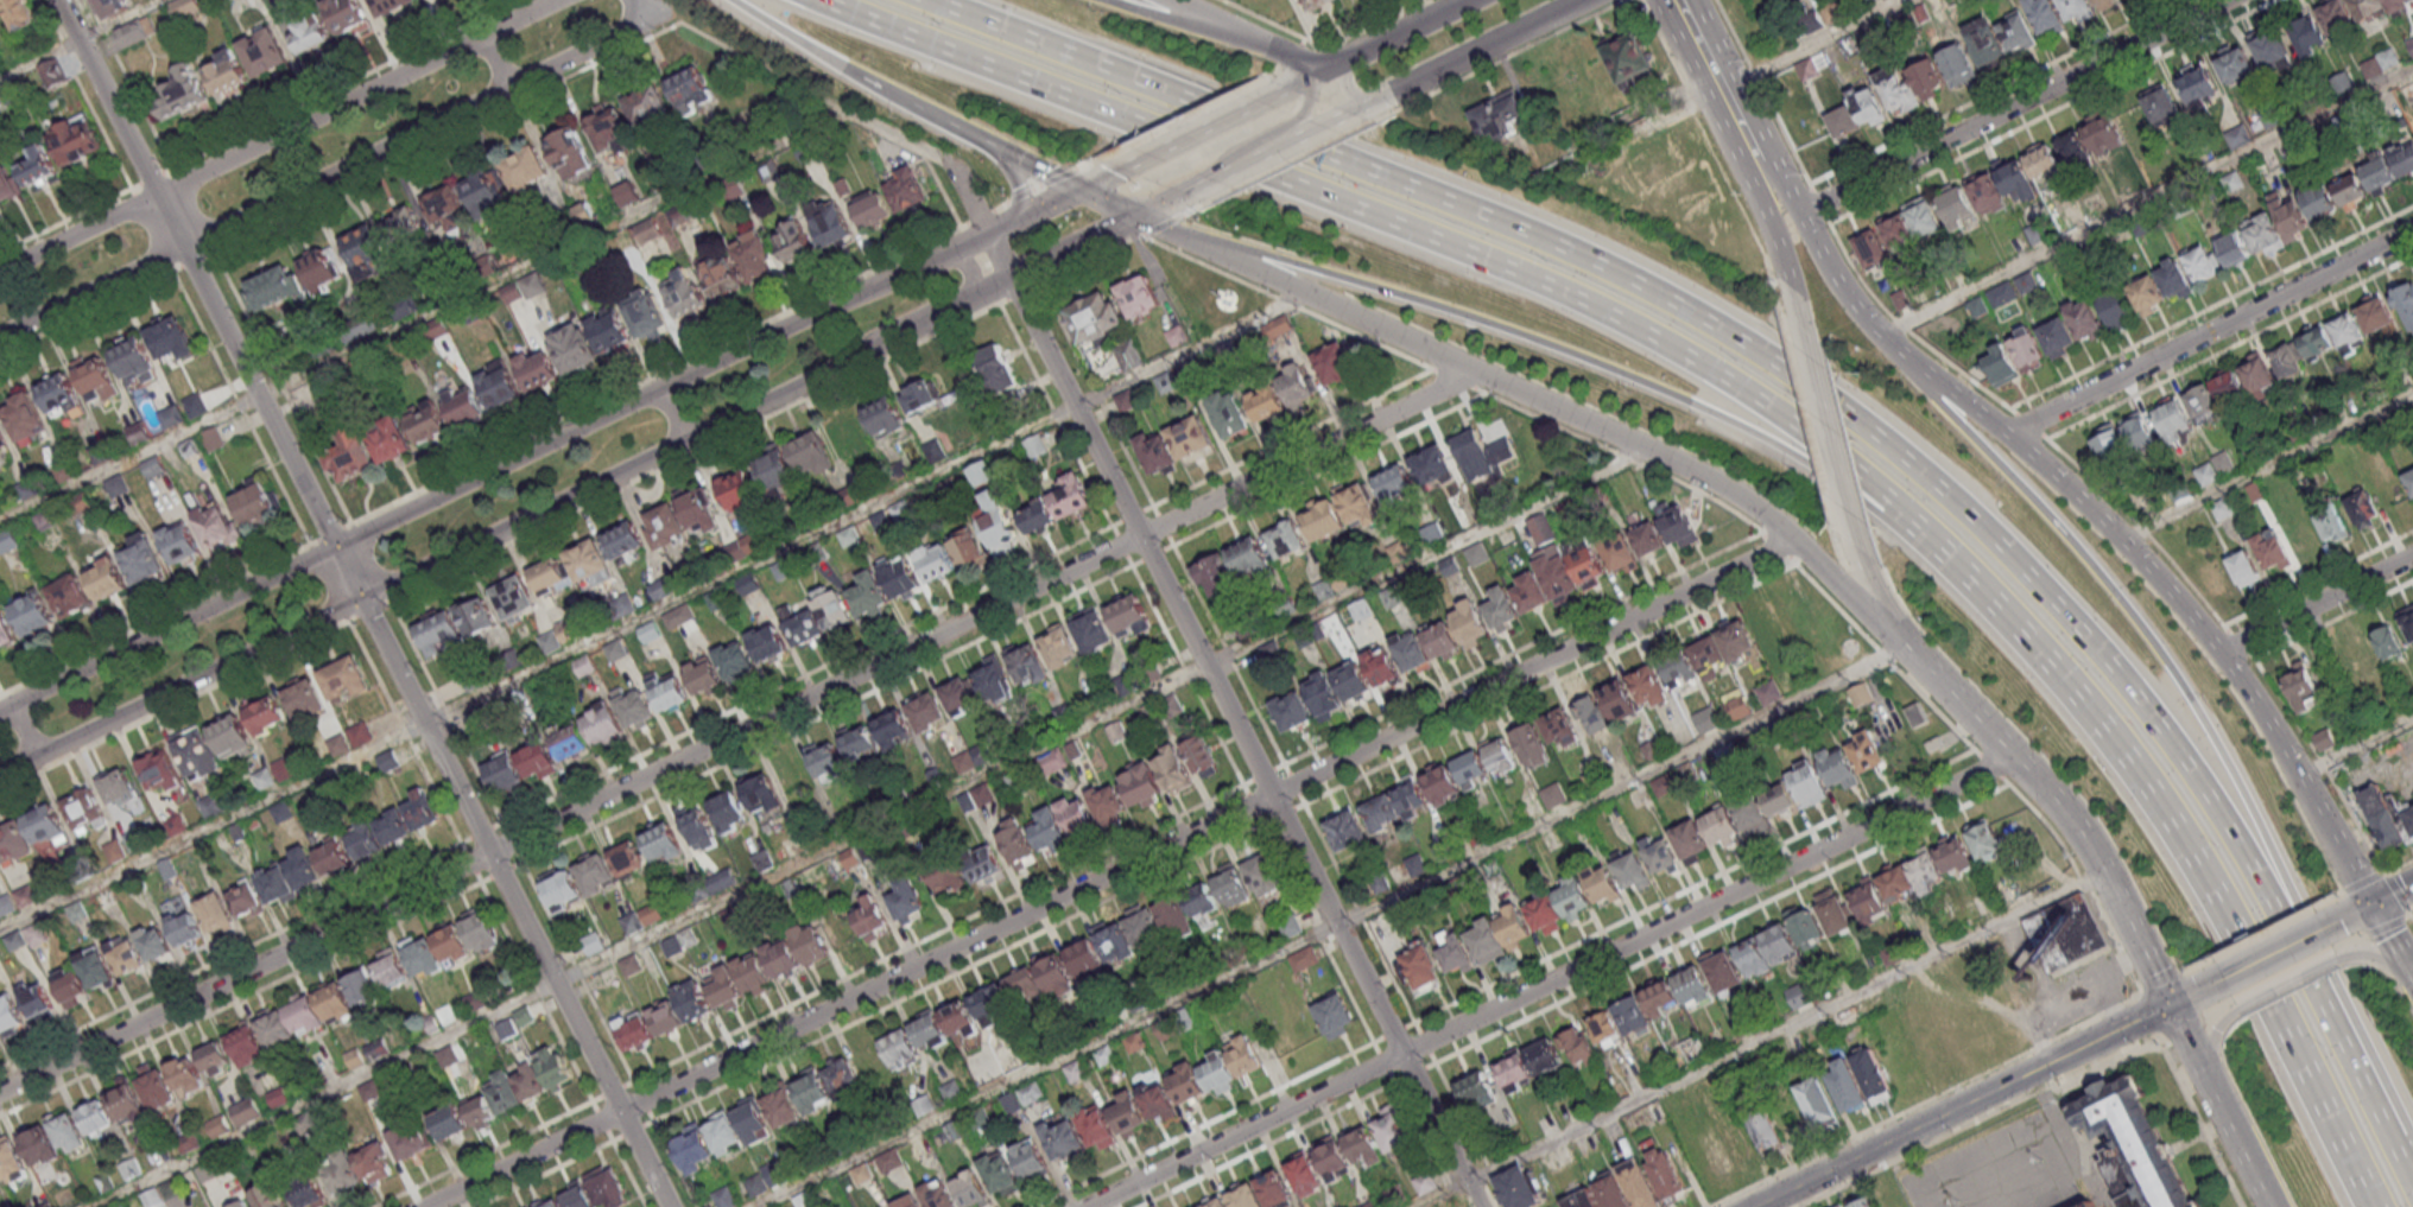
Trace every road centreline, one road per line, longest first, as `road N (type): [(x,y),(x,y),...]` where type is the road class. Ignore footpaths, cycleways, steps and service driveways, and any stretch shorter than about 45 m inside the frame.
road 1 (motorway): [(2392,1141),(2218,817),(2149,714),(2019,564),(1845,412),(1730,333),(1590,259),(909,0)]
road 2 (residential): [(1476,371),(0,1091)]
road 3 (residential): [(1794,540),(423,1206)]
road 4 (motorway): [(817,0),(926,50),(1454,244),(1601,309),(1741,388),(1850,466),(1940,545),(1996,608)]
road 5 (tertiary): [(1030,212),(0,709)]
road 6 (residential): [(2012,756),(1086,1206)]
road 7 (residential): [(1404,1053),(989,231)]
road 8 (motorway): [(2392,1141),(2369,1055),(2185,693),(2078,545),(1914,371)]
road 9 (tertiary): [(1079,188),(1633,444),(1794,540),(1872,605)]
road 10 (motorway): [(1298,267),(1578,356),(1702,407),(1797,456),(1996,608)]
road 11 (secondary): [(2390,925),(2224,649),(2070,489),(1956,395),(1914,371)]
road 12 (residential): [(0,337),(661,13)]
road 13 (motorway): [(1996,608),(2094,716),(2176,832),(2371,1206)]
road 14 (residential): [(667,1206),(361,598)]
road 15 (residential): [(553,0),(0,272)]
road 16 (residential): [(334,546),(62,0)]
road 17 (tertiary): [(685,439),(1172,204)]
road 18 (secondary): [(1872,605),(2083,836),(2170,1003)]
road 19 (residential): [(1800,211),(2227,0)]
road 20 (residential): [(2170,1003),(1754,1206)]
road 21 (residential): [(2412,233),(2007,434)]
road 22 (tertiary): [(0,775),(361,598)]
road 23 (tertiary): [(361,598),(685,439)]
road 24 (secondary): [(1794,296),(1858,563)]
road 25 (secondary): [(2170,1003),(2270,1206)]
road 26 (residential): [(2412,554),(2224,649)]
road 27 (tertiary): [(1394,94),(1579,0)]
road 28 (motorway): [(731,0),(908,101)]
road 29 (residential): [(989,231),(954,166),(849,112)]
road 30 (tertiary): [(1172,204),(1329,128)]
road 31 (residential): [(1483,1206),(1404,1053)]
road 32 (secondary): [(1914,371),(1861,311),(1813,236)]
road 33 (tertiary): [(1282,87),(1136,158)]
road 34 (residential): [(2336,921),(2206,985)]
road 35 (secondary): [(1756,164),(1794,296)]
road 36 (secondary): [(1736,122),(1674,0)]
road 37 (motorway): [(1173,233),(1298,267)]
road 38 (motorway): [(1236,31),(1118,0)]

